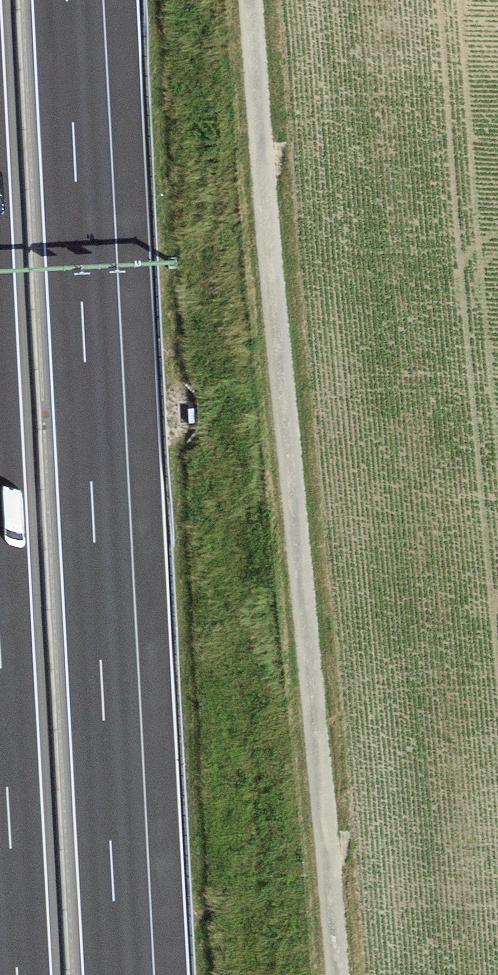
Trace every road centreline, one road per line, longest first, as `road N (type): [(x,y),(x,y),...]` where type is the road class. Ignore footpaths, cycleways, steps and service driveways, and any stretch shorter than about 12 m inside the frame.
road 1 (track): [(338,974),(253,0)]
road 2 (motorway): [(119,974),(68,0)]
road 3 (motorway): [(0,664),(17,974)]

